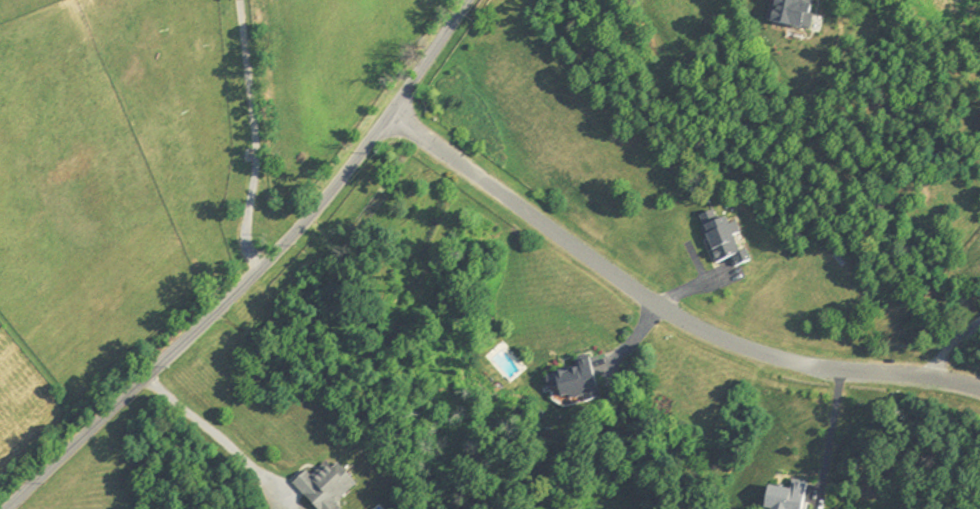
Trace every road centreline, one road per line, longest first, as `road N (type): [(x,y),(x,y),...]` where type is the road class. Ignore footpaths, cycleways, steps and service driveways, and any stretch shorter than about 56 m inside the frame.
road 1 (tertiary): [(8,508),(317,208),(467,0)]
road 2 (residential): [(387,112),(654,303),(720,338),(826,368),(979,388)]

